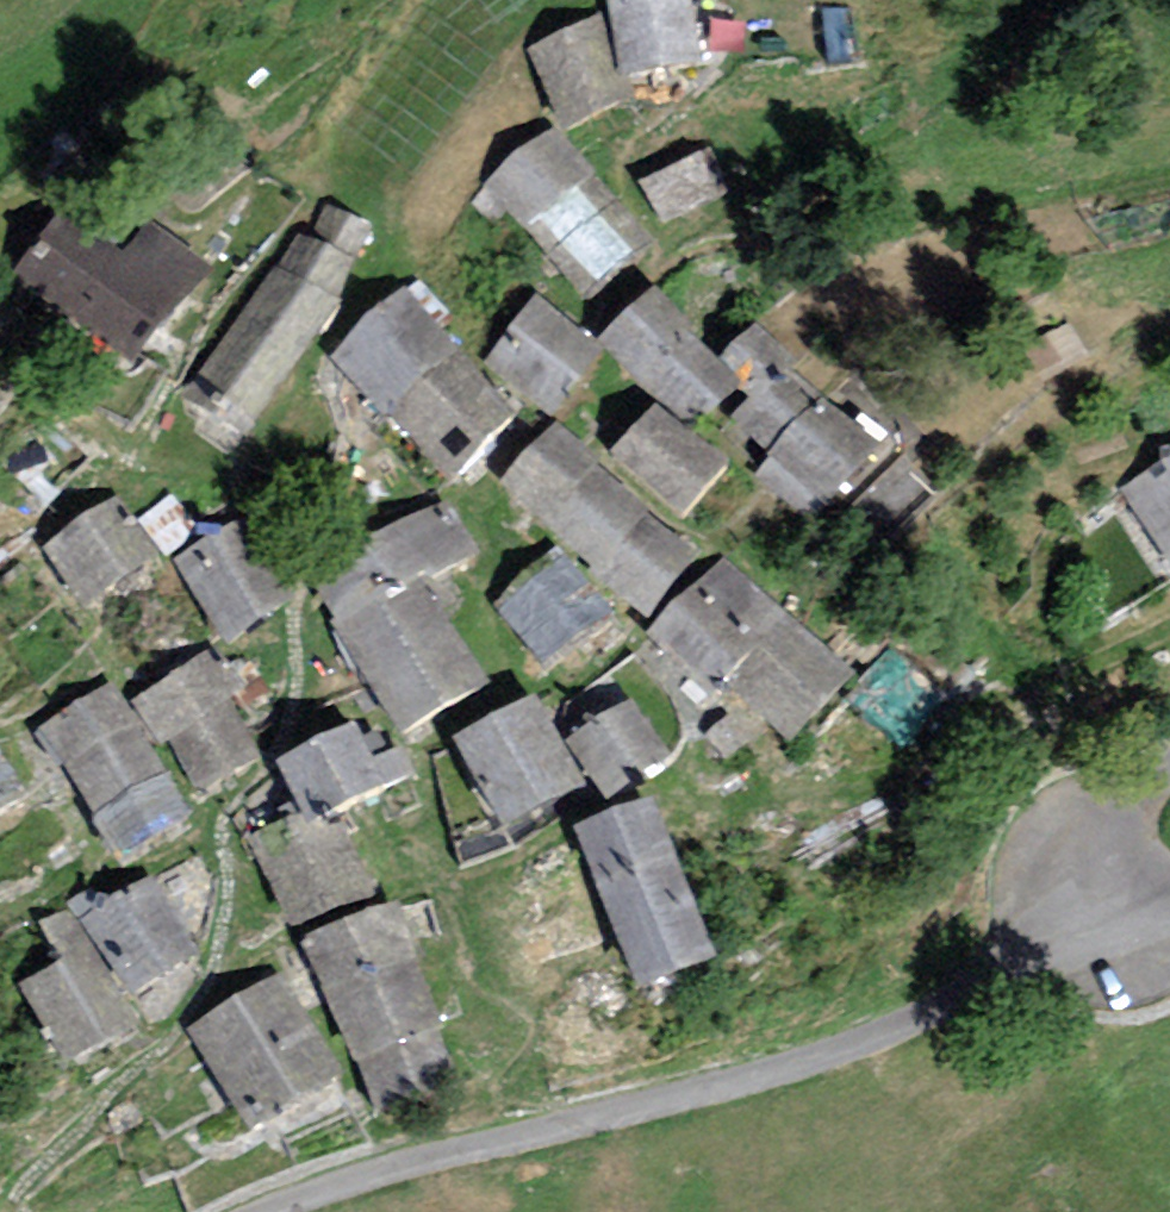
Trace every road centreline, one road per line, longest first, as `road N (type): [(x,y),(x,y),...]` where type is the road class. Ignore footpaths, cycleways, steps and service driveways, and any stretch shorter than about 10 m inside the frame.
road 1 (track): [(1084,950),(845,1050),(393,1167),(276,1211)]
road 2 (unclassified): [(1169,906),(1084,950),(1138,810),(1169,772)]

